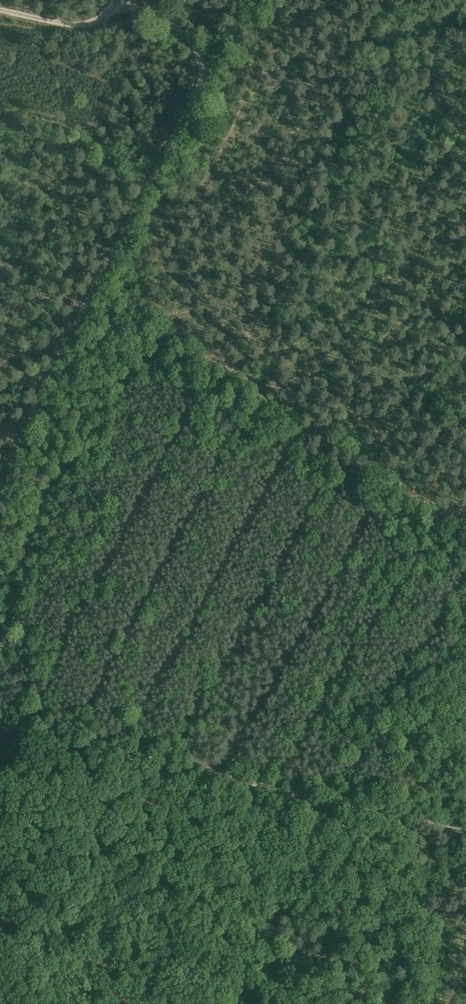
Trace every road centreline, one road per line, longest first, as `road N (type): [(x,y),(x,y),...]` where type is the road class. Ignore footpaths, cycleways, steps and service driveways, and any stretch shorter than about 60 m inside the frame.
road 1 (track): [(465,829),(0,724)]
road 2 (track): [(255,1003),(290,793)]
road 3 (track): [(0,11),(75,25),(106,16),(112,0)]

